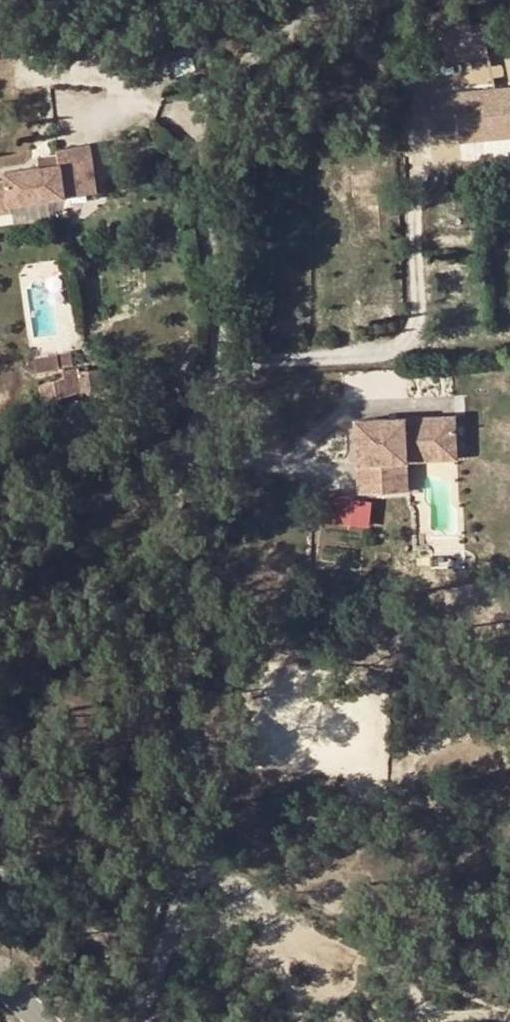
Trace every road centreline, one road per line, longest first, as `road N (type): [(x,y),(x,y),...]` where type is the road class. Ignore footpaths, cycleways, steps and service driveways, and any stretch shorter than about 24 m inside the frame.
road 1 (residential): [(108,1021),(140,985),(211,831),(174,685),(175,461),(217,345),(192,121),(227,66),(310,0)]
road 2 (track): [(184,900),(268,895),(509,998)]

